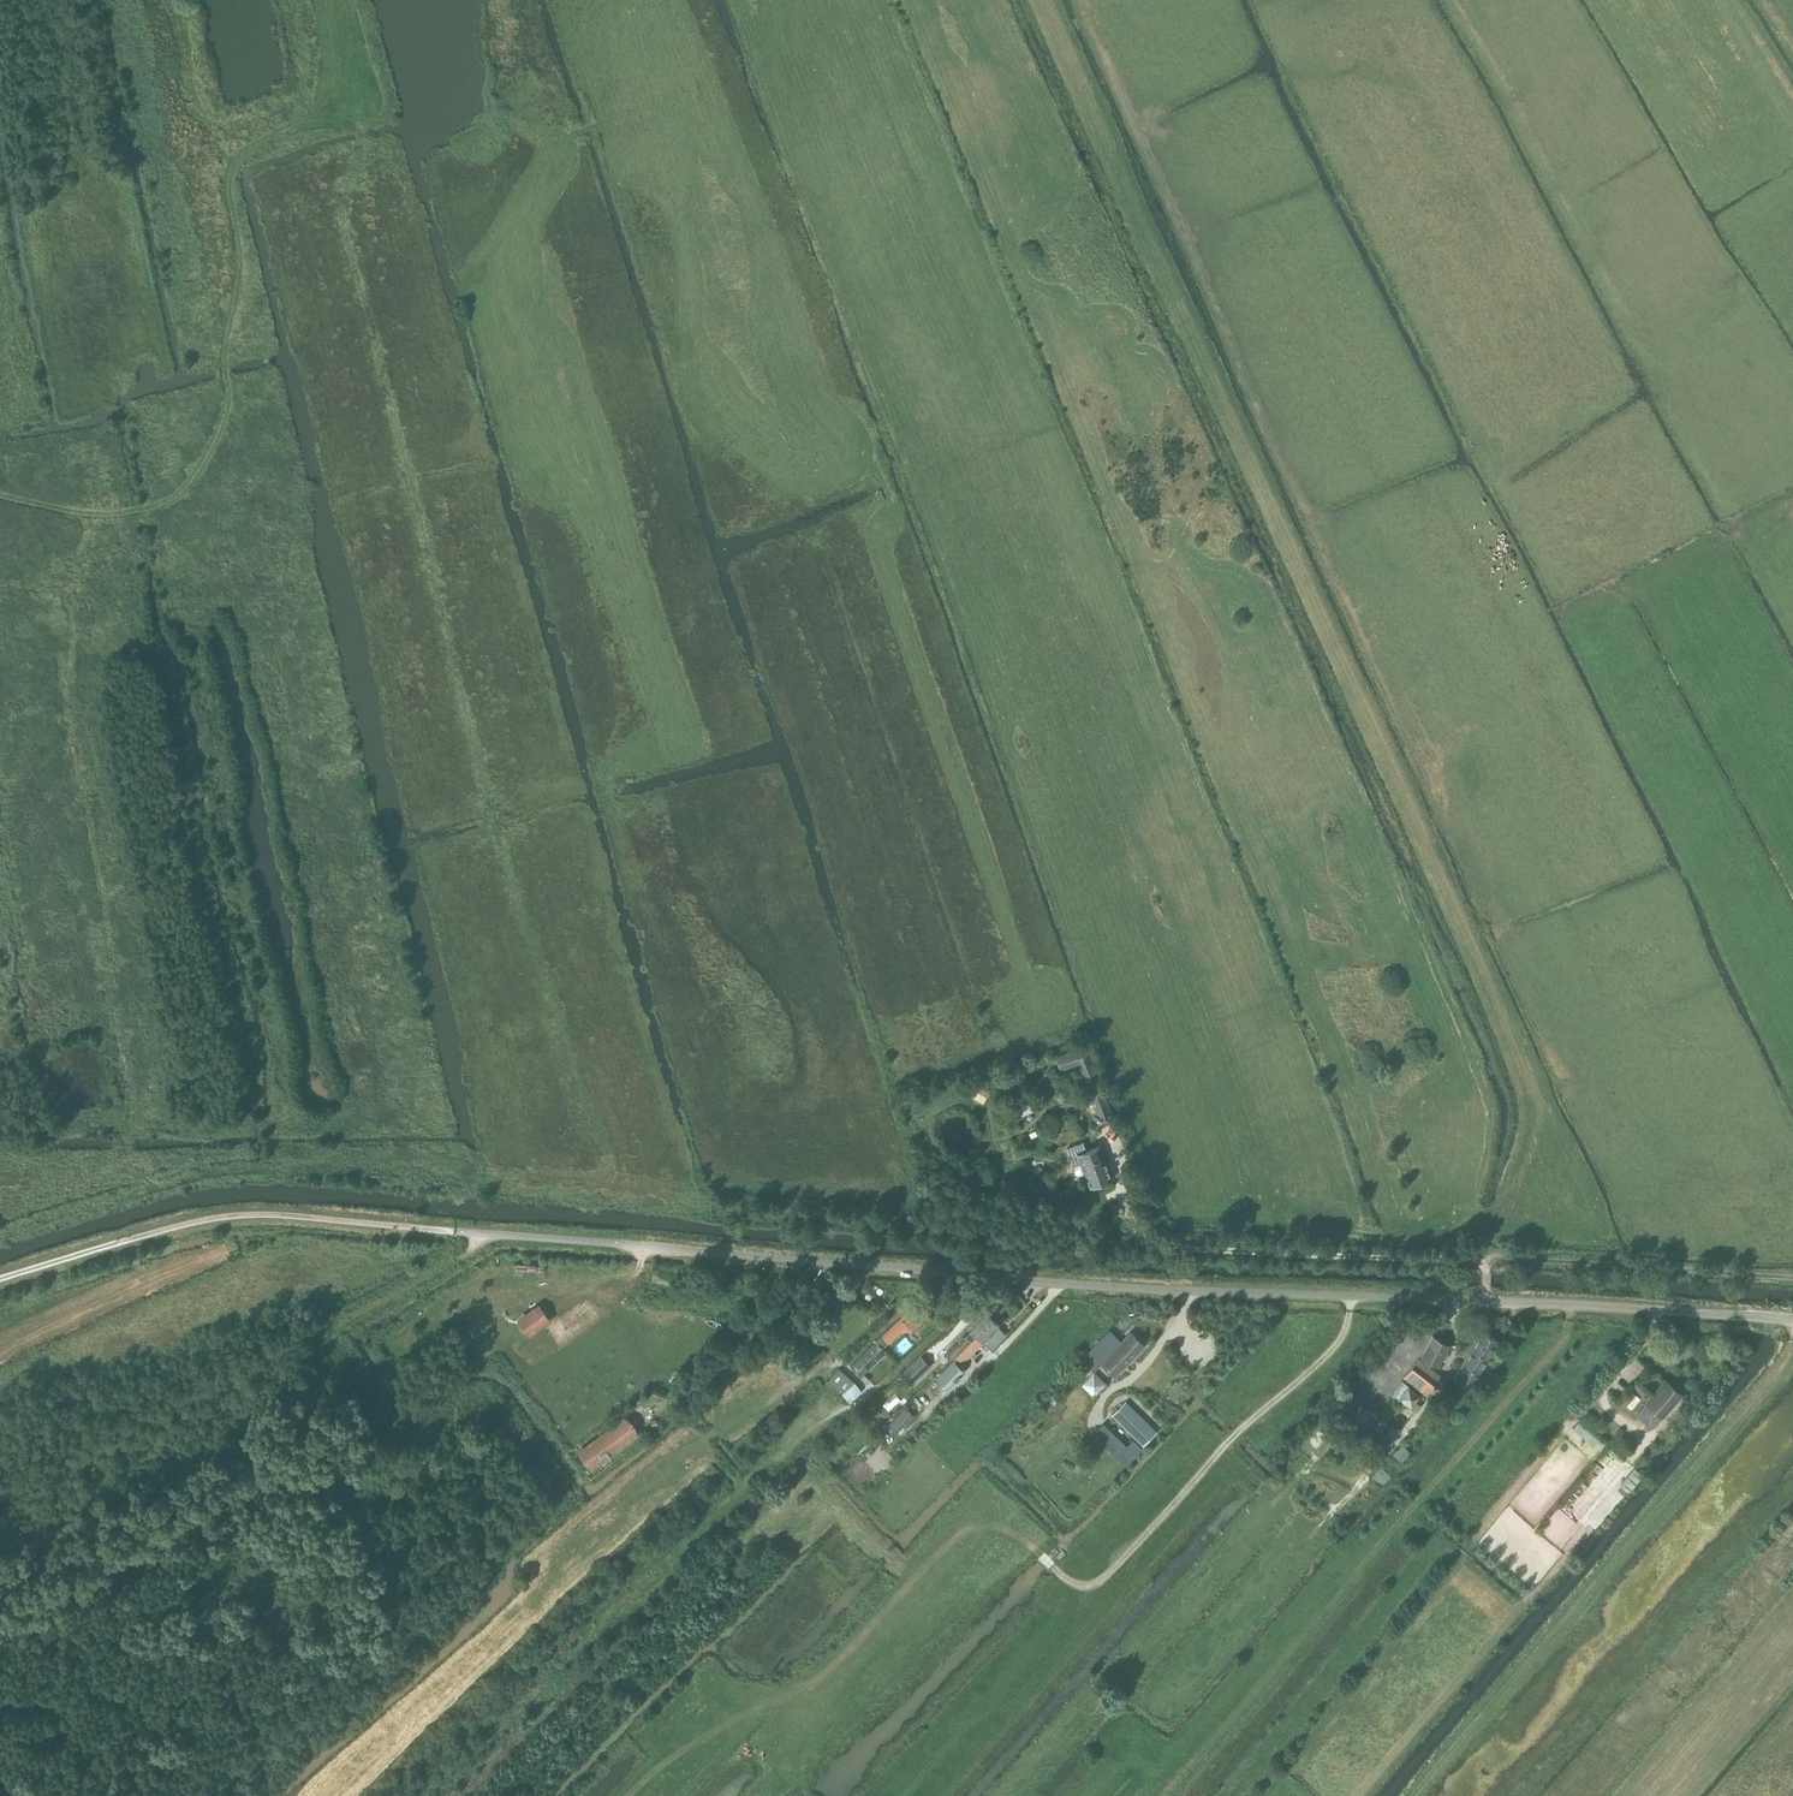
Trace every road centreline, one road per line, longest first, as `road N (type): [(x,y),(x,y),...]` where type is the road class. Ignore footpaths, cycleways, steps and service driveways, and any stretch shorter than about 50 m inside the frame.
road 1 (track): [(147,1189),(255,1172),(610,1193),(477,798),(364,283)]
road 2 (track): [(1042,0),(1536,1103),(1485,1262)]
road 3 (unclassified): [(1792,1319),(1063,1285),(453,1232)]
road 4 (track): [(1792,1081),(1265,0)]
road 5 (track): [(631,1795),(707,1722),(812,1687),(960,1539),(999,1530),(1076,1587),(1096,1584),(1245,1425),(1338,1347),(1350,1297)]
road 6 (track): [(0,1233),(147,1189),(127,1162),(119,1008),(63,690),(68,572),(95,514)]
road 7 (track): [(345,84),(226,166),(243,267),(221,359),(226,388),(206,464),(174,504),(105,515),(8,498),(0,453)]
road 8 (track): [(1792,1345),(1414,1795)]
road 9 (track): [(610,1193),(1147,1245)]
road 10 (track): [(453,1232),(234,1216),(0,1280)]
road 11 (track): [(1357,1564),(1403,1518),(1435,1550),(1233,1795)]
road 12 (track): [(1792,1276),(1489,1257)]
road 13 (track): [(336,0),(345,84),(374,157),(348,226),(364,283)]
road 14 (track): [(1403,1518),(1567,1341),(1571,1304)]
road 15 (track): [(481,1234),(472,1249),(351,1317),(332,1335),(313,1375)]
road 16 (track): [(642,1245),(631,1283),(551,1330)]

